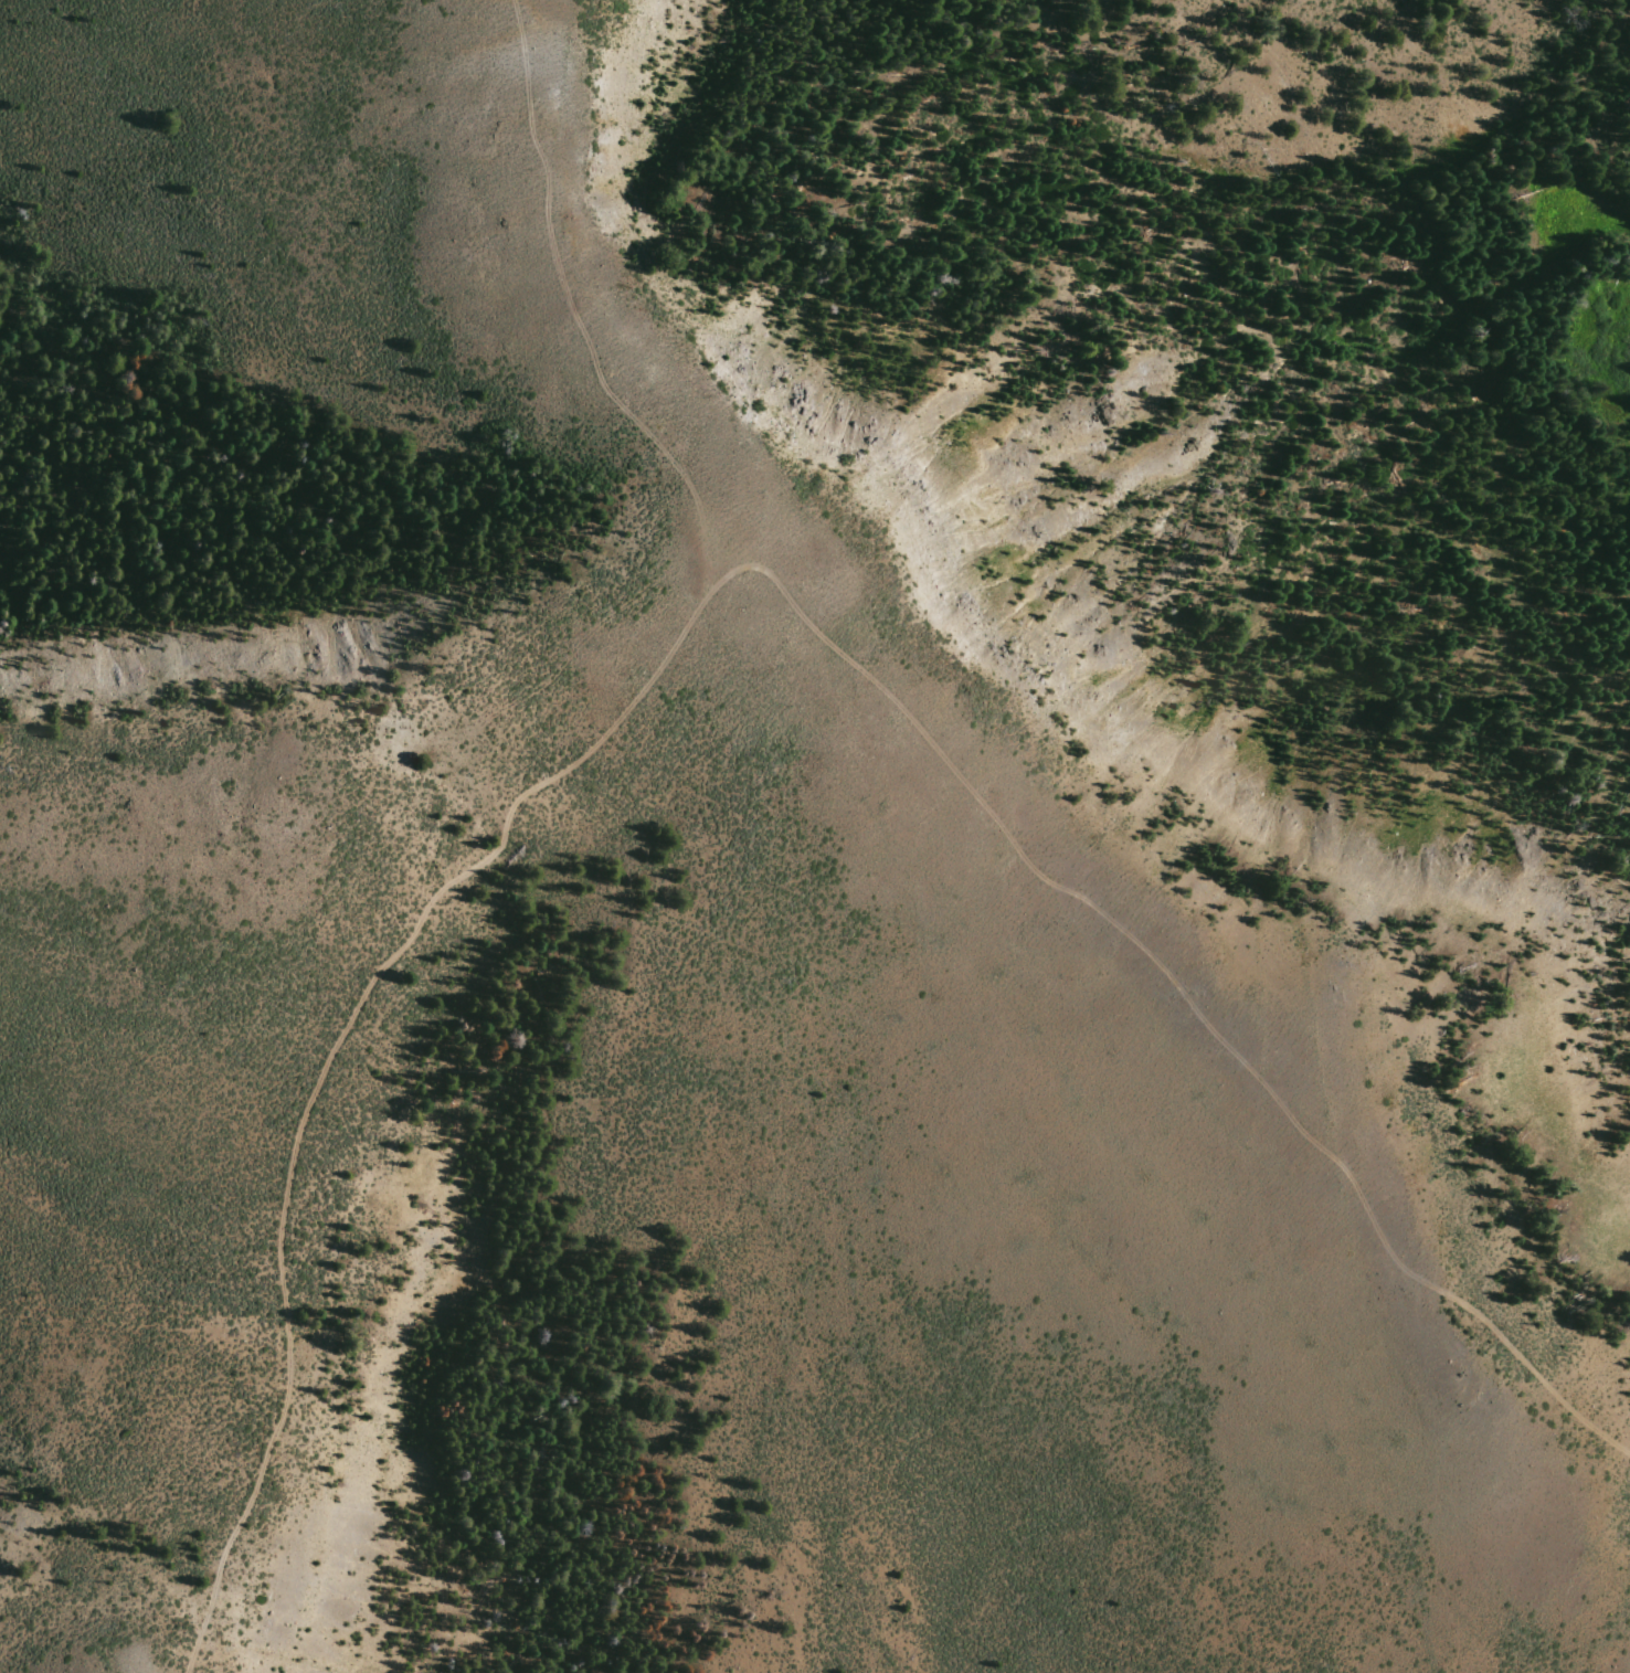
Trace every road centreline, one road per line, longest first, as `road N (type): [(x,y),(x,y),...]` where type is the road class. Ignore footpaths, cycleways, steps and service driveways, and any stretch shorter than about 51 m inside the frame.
road 1 (track): [(185,1672),(211,1610),(220,1558),(281,1409),(286,1301),(276,1237),(296,1140),(327,1057),(378,966),(404,945),(436,891),(499,853),(519,797),(583,766),(707,601),(741,572),(761,571),(892,696),(1039,880),(1092,907),(1200,1012),(1352,1174),(1401,1266),(1480,1317),(1629,1455)]
road 2 (track): [(707,601),(688,478),(617,410),(553,248),(520,0)]

